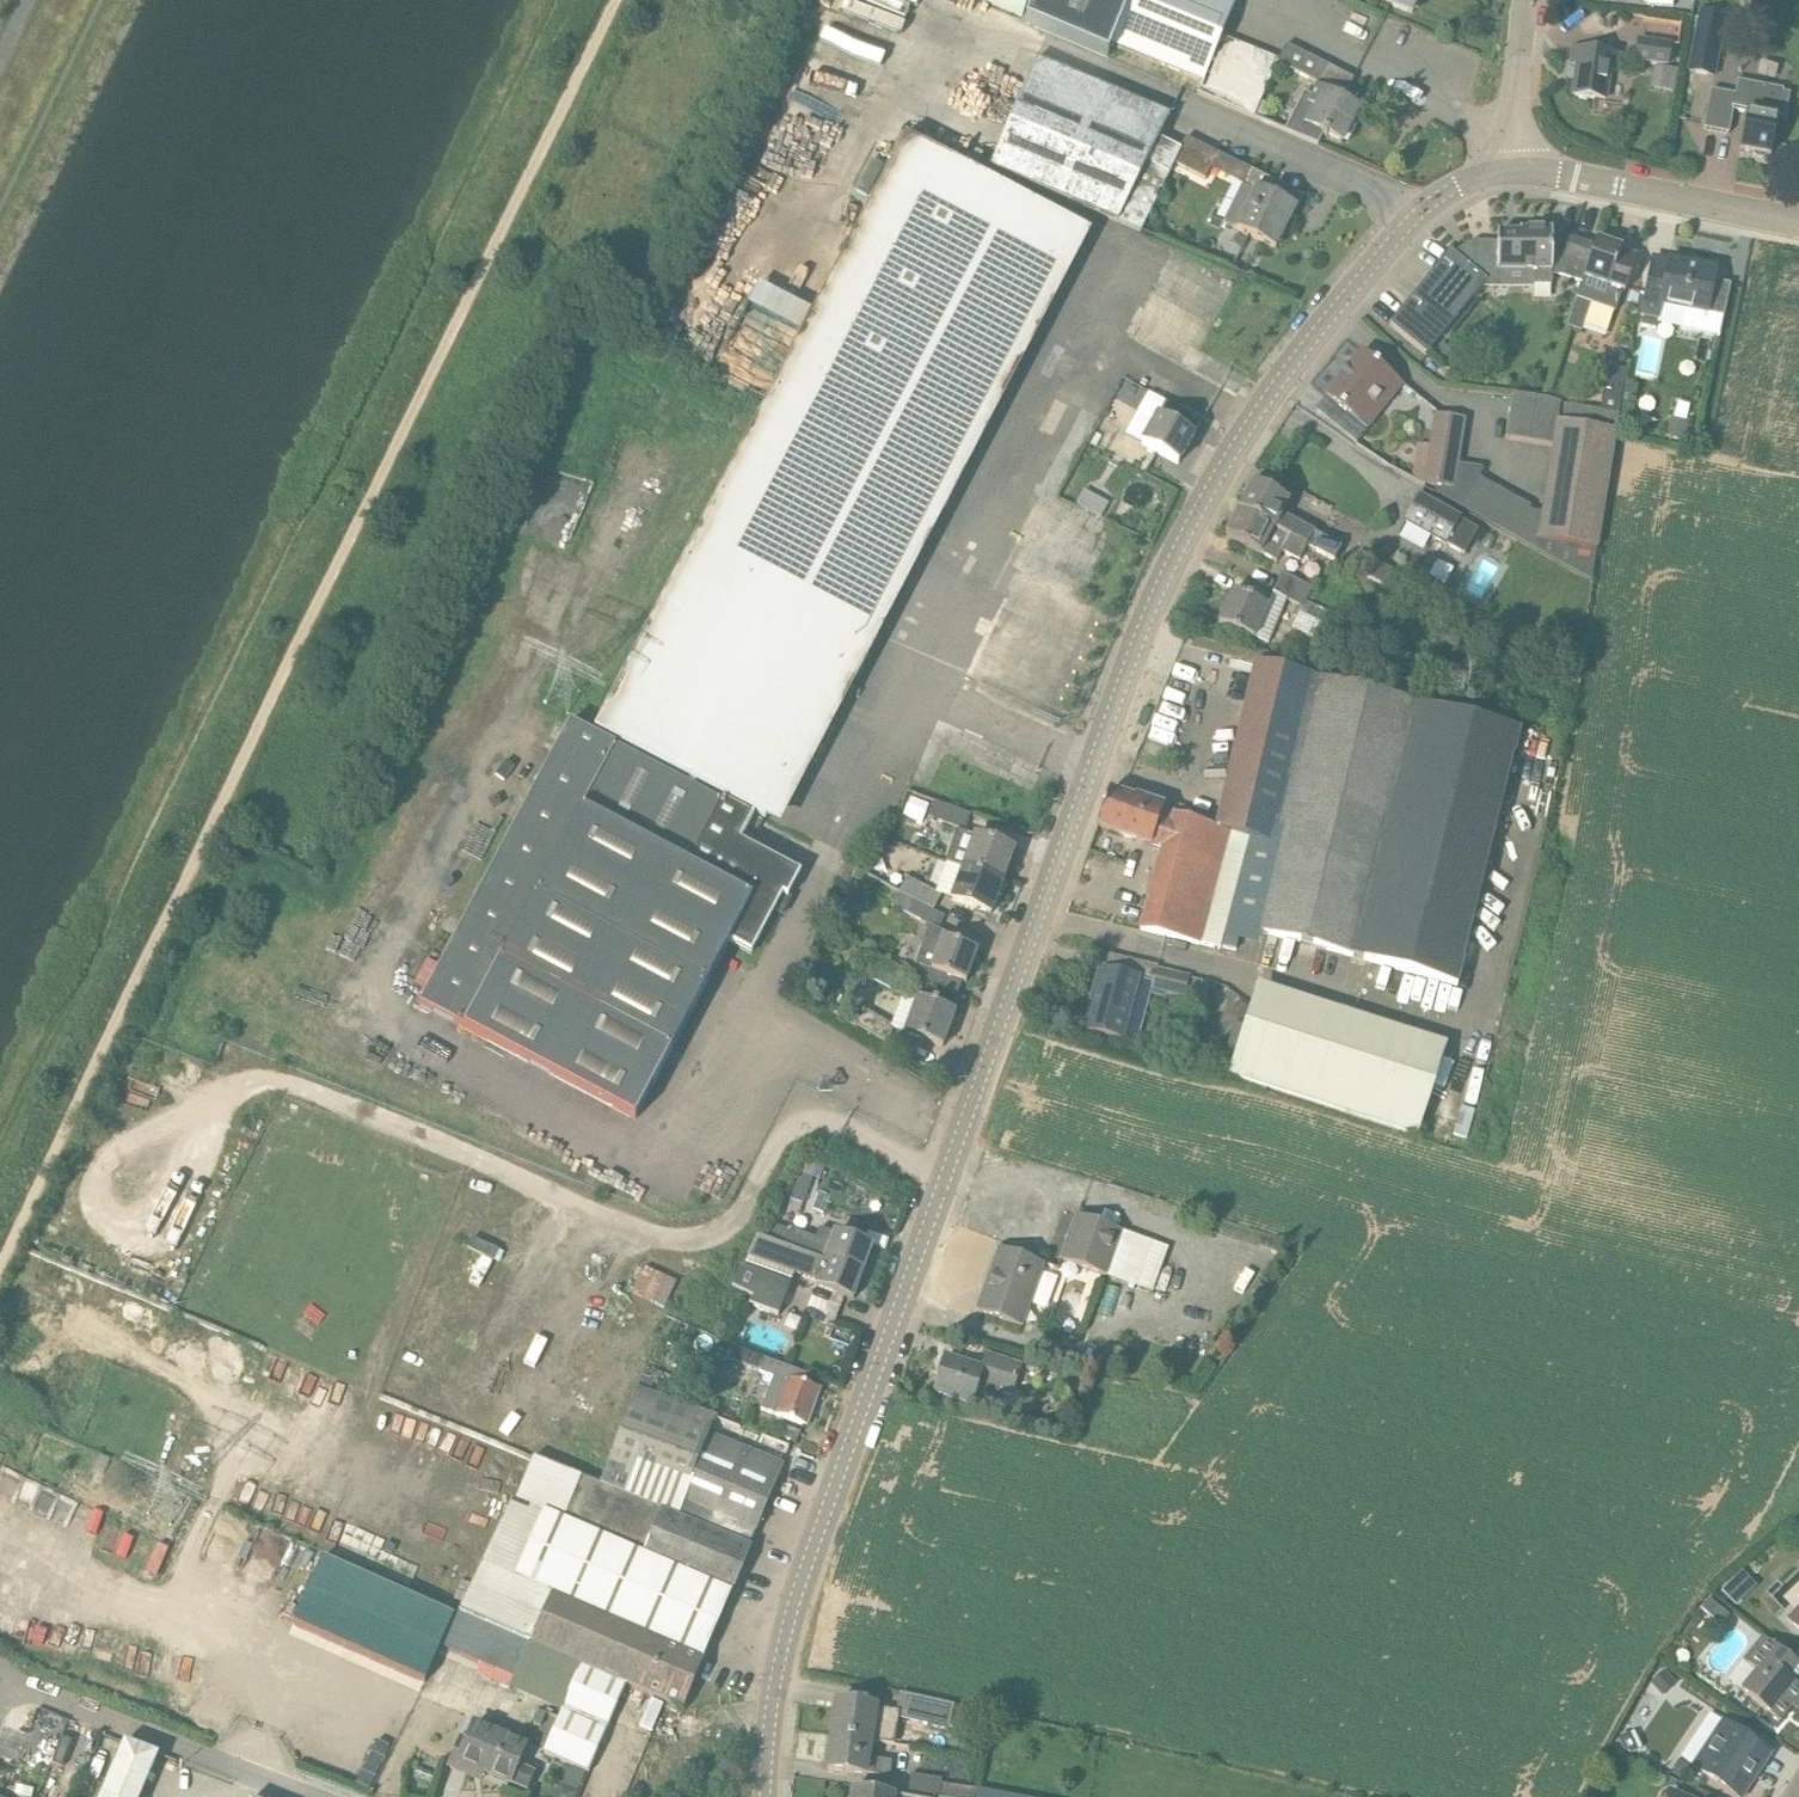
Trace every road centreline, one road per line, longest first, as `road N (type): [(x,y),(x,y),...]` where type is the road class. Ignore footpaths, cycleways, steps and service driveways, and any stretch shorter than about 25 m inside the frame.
road 1 (tertiary): [(769,1796),(773,1692),(800,1582),(1177,553),(1239,440),(1413,214),(1473,178),(1517,167)]
road 2 (unclassified): [(0,1271),(619,0)]
road 3 (residential): [(323,1796),(5,1671),(0,1683)]
road 4 (residential): [(1798,218),(1517,167)]
road 5 (tertiary): [(1517,167),(1532,0)]

